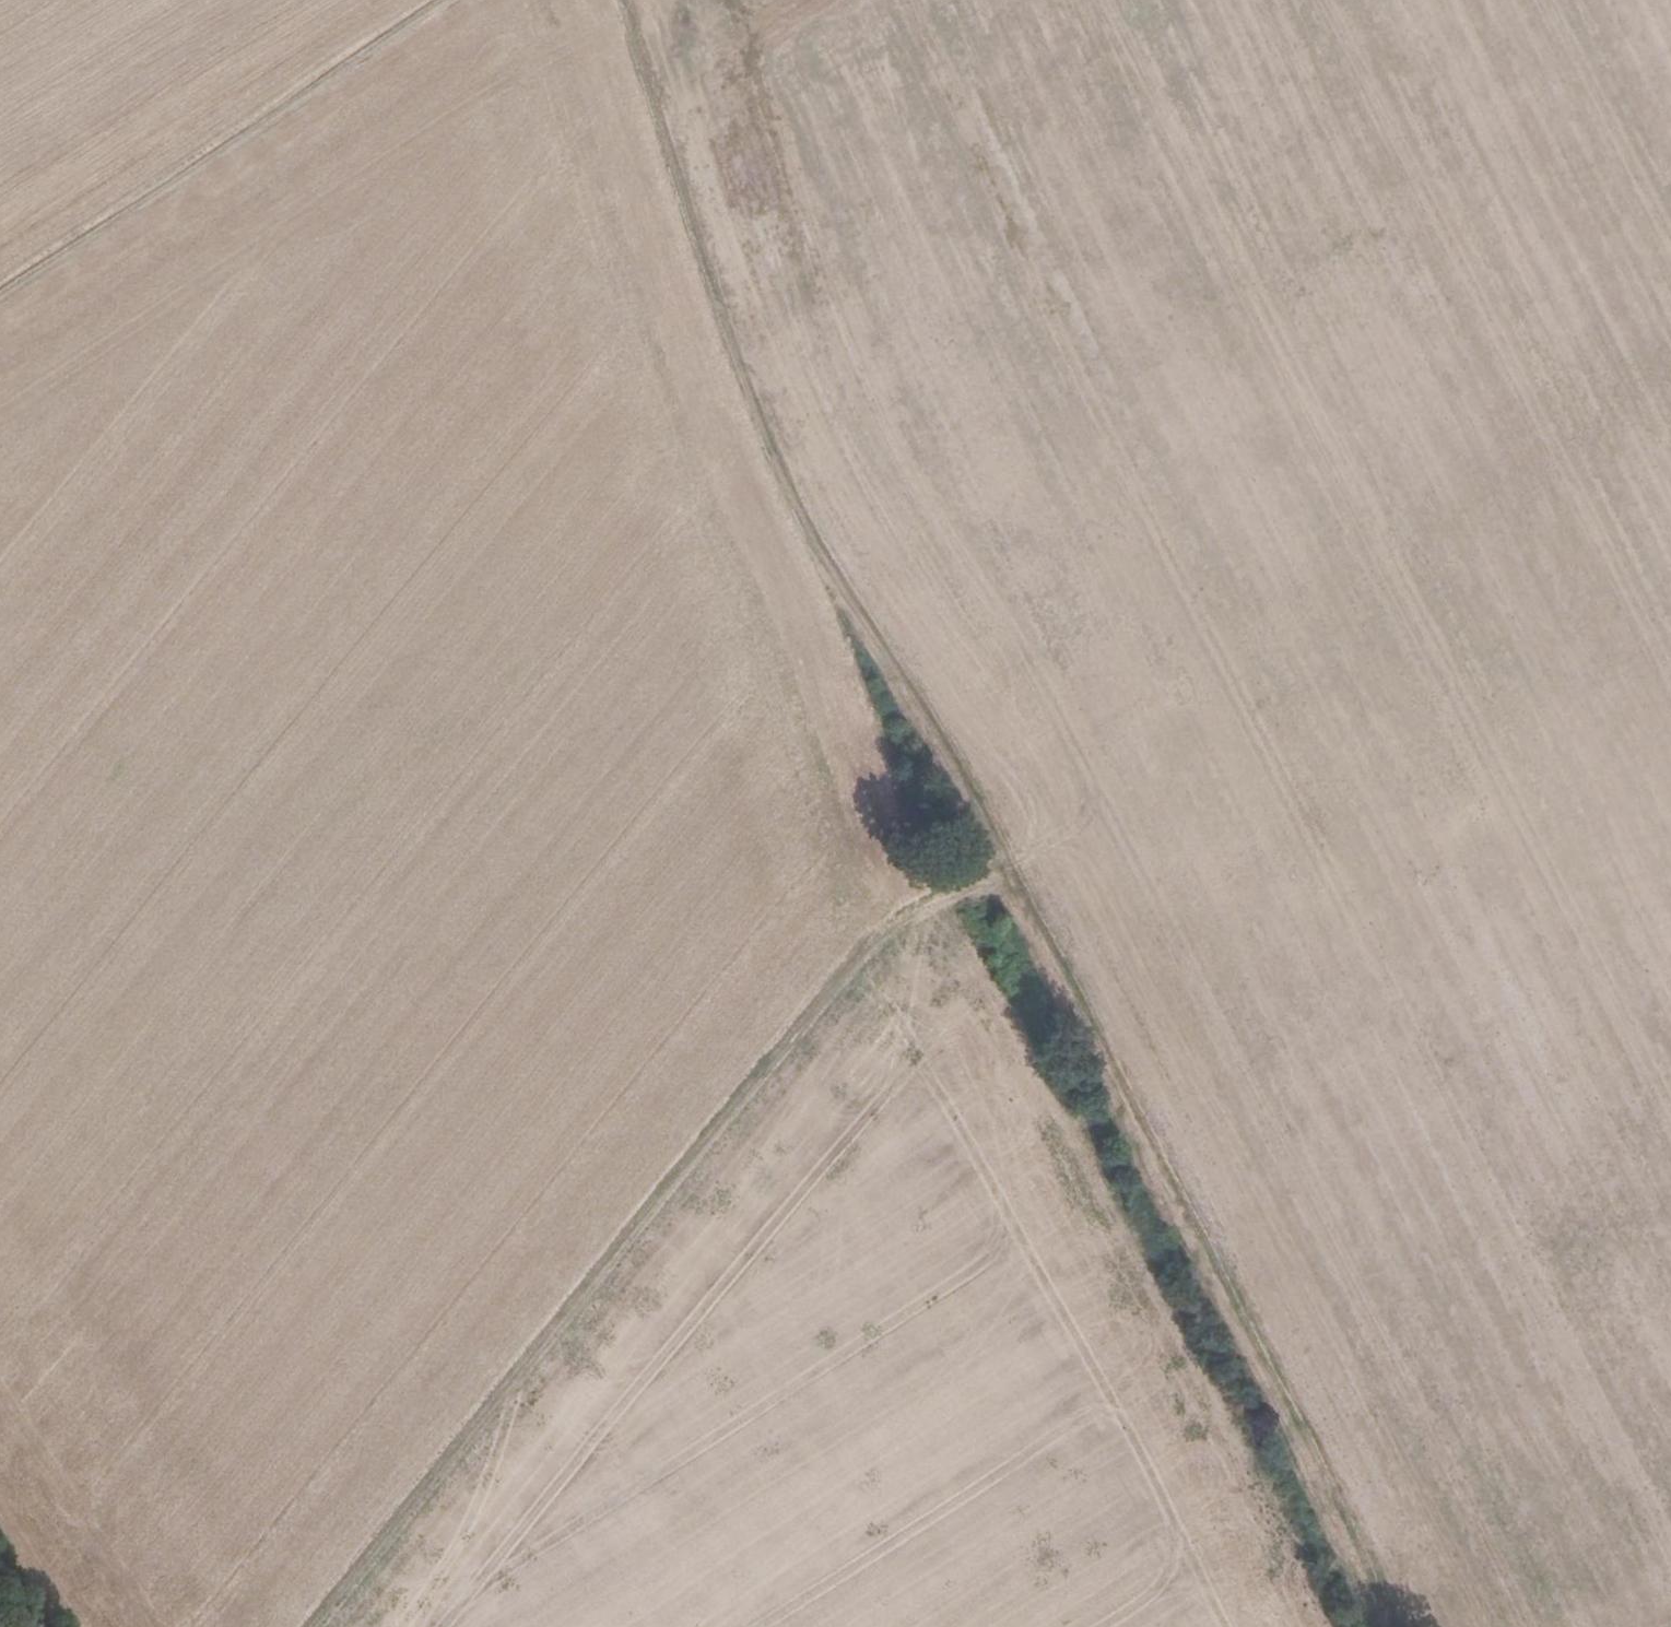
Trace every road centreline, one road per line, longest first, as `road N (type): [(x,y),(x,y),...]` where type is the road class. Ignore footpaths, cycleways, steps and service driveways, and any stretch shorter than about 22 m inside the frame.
road 1 (track): [(622,0),(659,185),(781,480),(933,729),(1303,1451),(1385,1626)]
road 2 (track): [(307,1626),(874,941),(923,899),(1002,871)]
road 3 (track): [(0,301),(462,0)]
road 4 (track): [(1479,0),(1670,382)]

